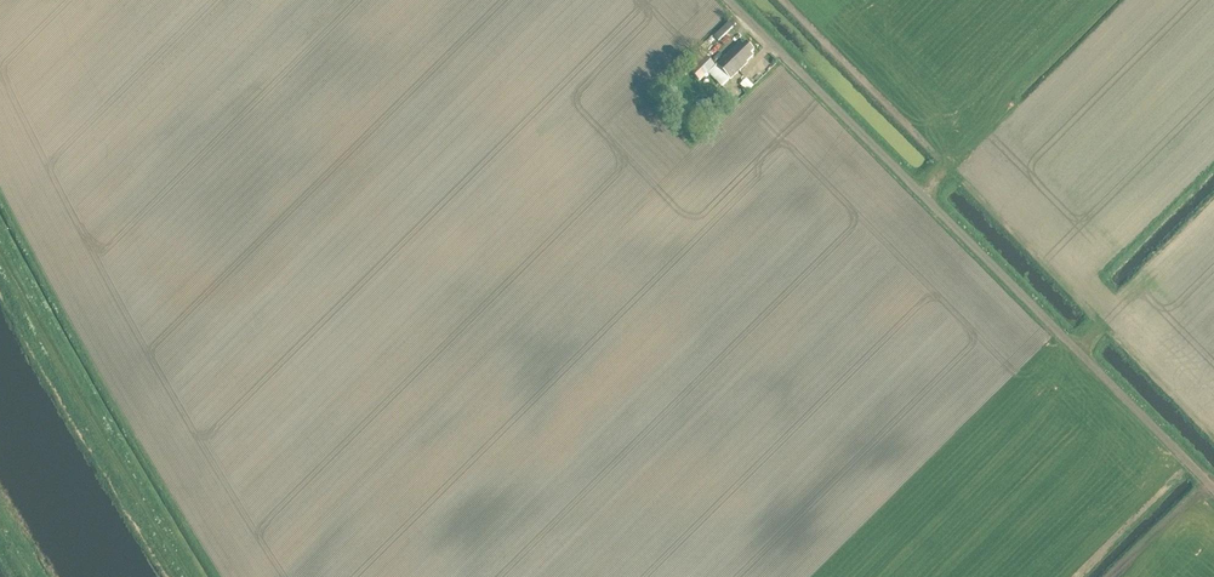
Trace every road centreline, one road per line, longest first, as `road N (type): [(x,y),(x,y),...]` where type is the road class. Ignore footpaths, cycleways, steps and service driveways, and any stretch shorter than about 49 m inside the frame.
road 1 (unclassified): [(1213,490),(727,0)]

